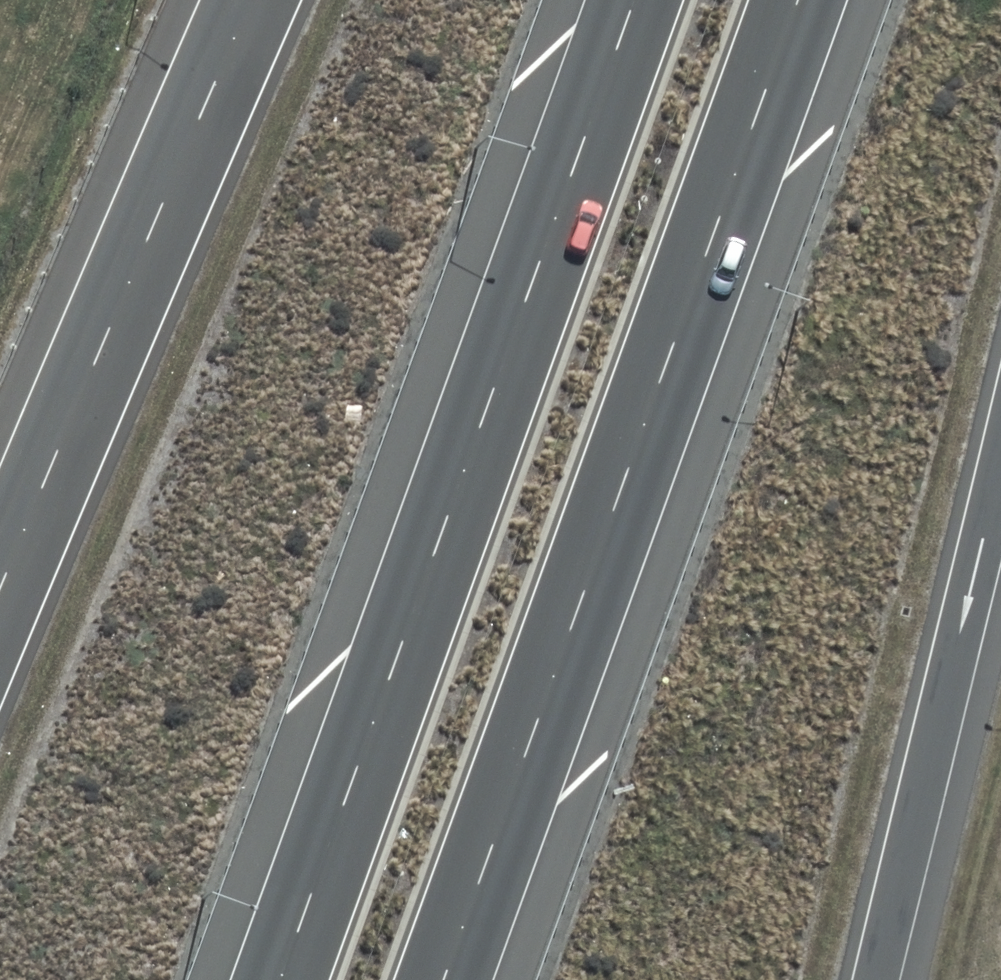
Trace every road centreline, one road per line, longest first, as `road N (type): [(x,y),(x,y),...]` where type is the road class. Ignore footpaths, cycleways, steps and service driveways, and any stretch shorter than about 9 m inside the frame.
road 1 (trunk): [(802,0),(446,979)]
road 2 (trunk): [(278,979),(633,0)]
road 3 (trunk): [(0,587),(255,0)]
road 4 (trunk): [(1000,457),(872,979)]

